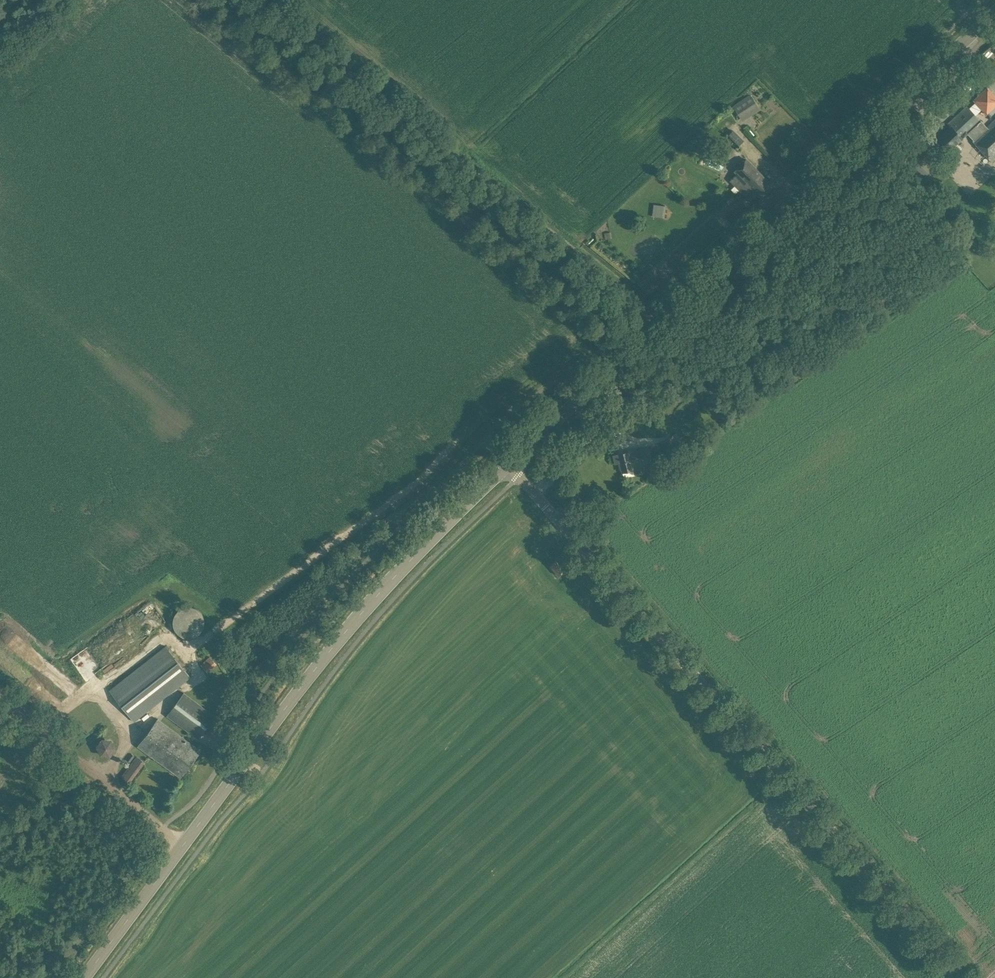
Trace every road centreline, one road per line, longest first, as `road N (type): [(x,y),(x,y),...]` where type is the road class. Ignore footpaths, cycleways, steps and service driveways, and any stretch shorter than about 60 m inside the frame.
road 1 (unclassified): [(962,977),(508,464)]
road 2 (secondary): [(85,977),(351,622),(508,464)]
road 3 (secondary): [(508,464),(994,11)]
road 4 (track): [(261,0),(657,323)]
road 5 (track): [(163,827),(0,696)]

